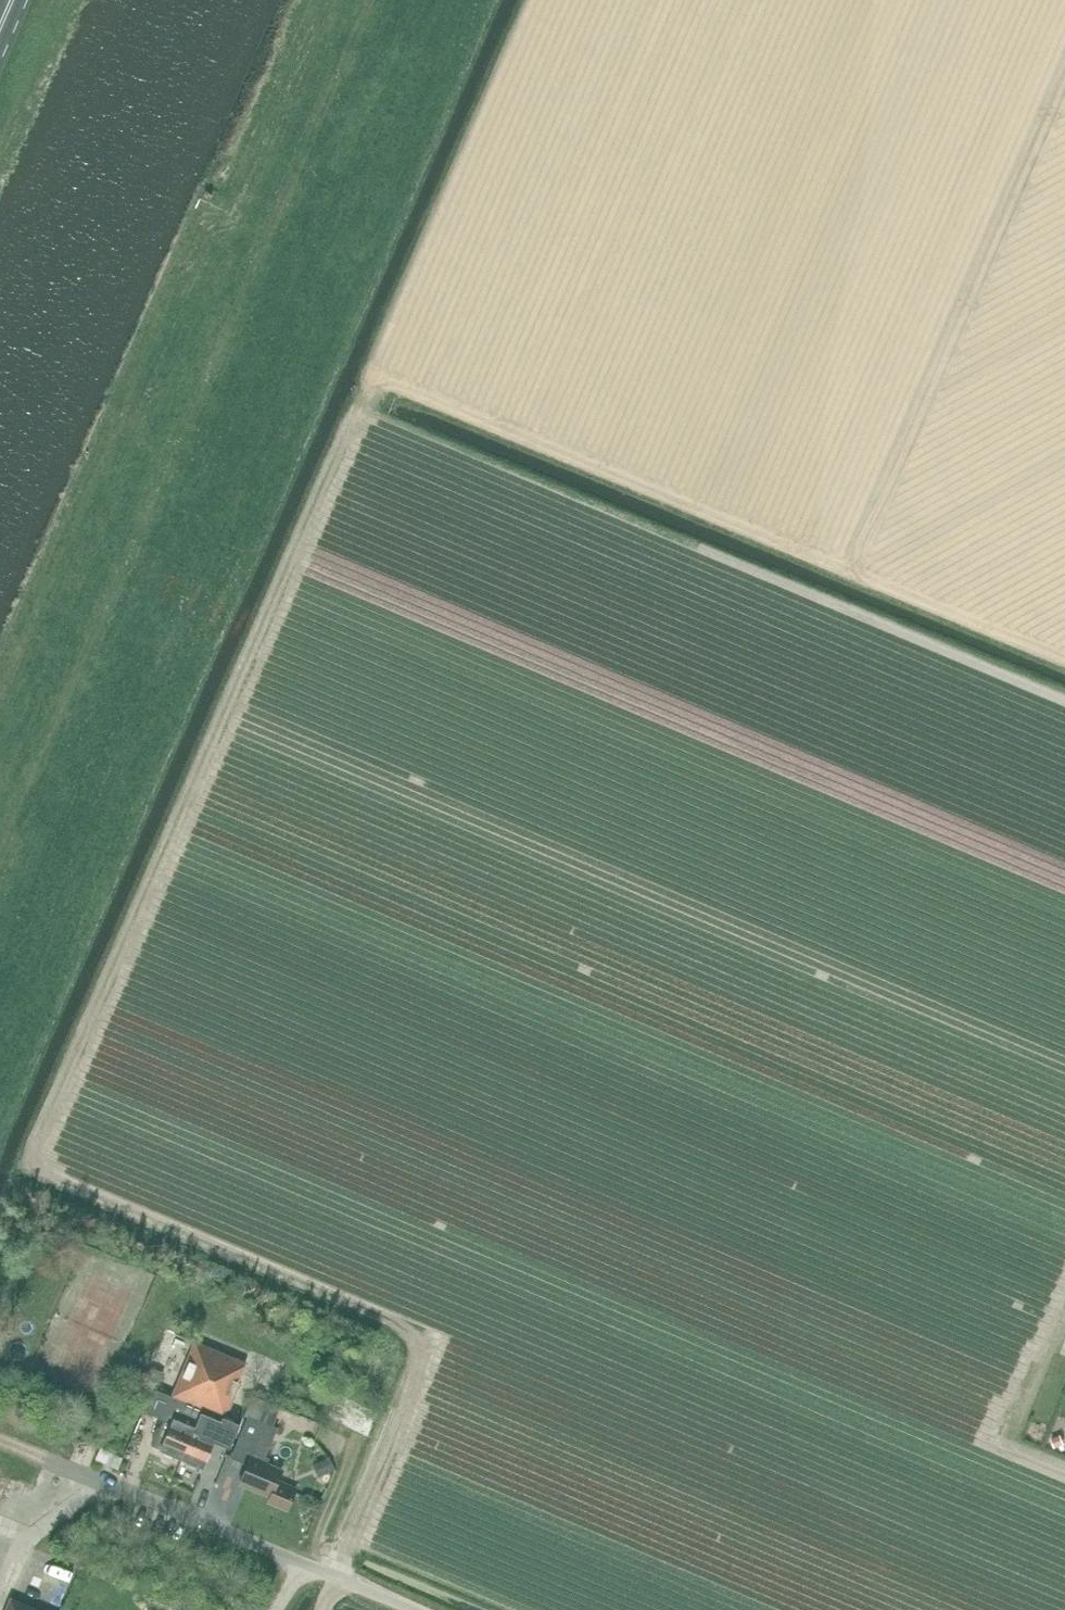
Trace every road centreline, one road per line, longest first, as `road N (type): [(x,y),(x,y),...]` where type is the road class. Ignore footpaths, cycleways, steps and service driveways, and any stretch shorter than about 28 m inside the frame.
road 1 (track): [(172,459),(0,839)]
road 2 (unclassified): [(412,1609),(43,1460)]

